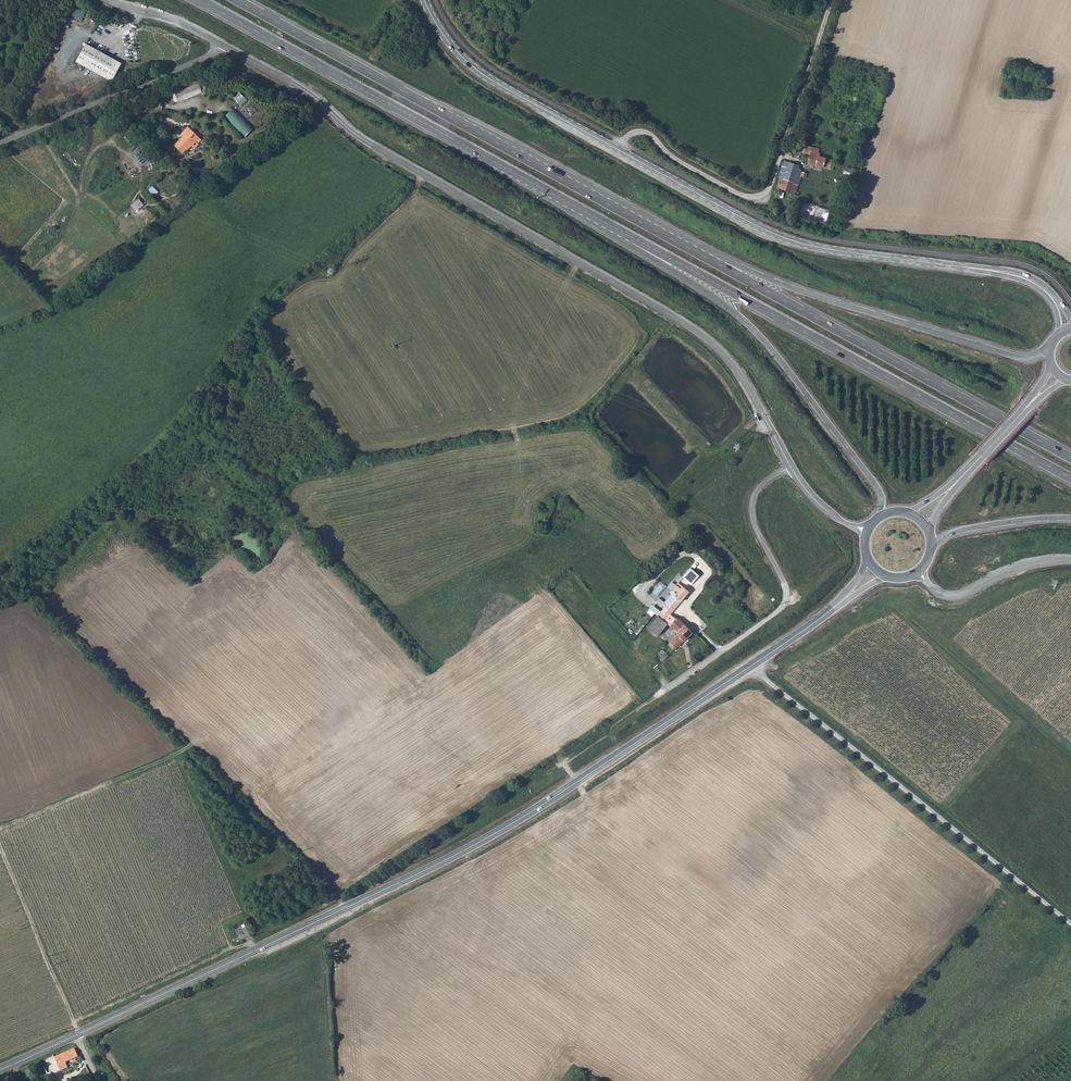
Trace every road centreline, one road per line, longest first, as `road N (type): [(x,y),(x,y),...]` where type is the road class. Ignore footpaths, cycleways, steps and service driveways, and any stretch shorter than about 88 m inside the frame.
road 1 (tertiary): [(819,620),(440,863),(78,1035)]
road 2 (tertiary): [(791,465),(712,343),(370,143),(302,90),(221,45)]
road 3 (trunk): [(708,258),(237,0)]
road 4 (trunk): [(630,236),(1070,478)]
road 5 (trunk): [(200,0),(630,236)]
road 6 (trunk): [(1070,458),(708,258)]
road 7 (trunk): [(630,236),(758,334),(877,487),(880,516)]
road 8 (tertiary): [(956,267),(792,241),(616,150)]
road 9 (trunk): [(1050,348),(1008,354),(708,258)]
road 10 (unclassified): [(616,150),(628,136),(645,132),(737,193),(765,193),(822,32)]
road 11 (unclassified): [(791,465),(757,489),(751,515),(788,594),(785,606),(667,690)]
road 12 (tertiary): [(616,150),(471,66),(424,0)]
road 13 (unclassified): [(221,45),(0,144)]
road 14 (track): [(0,843),(78,1035)]
road 15 (tertiary): [(1070,560),(1017,567),(947,596),(918,572)]
road 16 (trunk): [(931,545),(964,529),(1070,517)]
road 17 (track): [(667,690),(568,764),(576,781)]
road 18 (tertiary): [(956,267),(1039,290),(1056,312),(1057,336)]
road 19 (tertiary): [(1070,319),(1029,277),(956,267)]
road 20 (tertiary): [(221,45),(107,0)]

